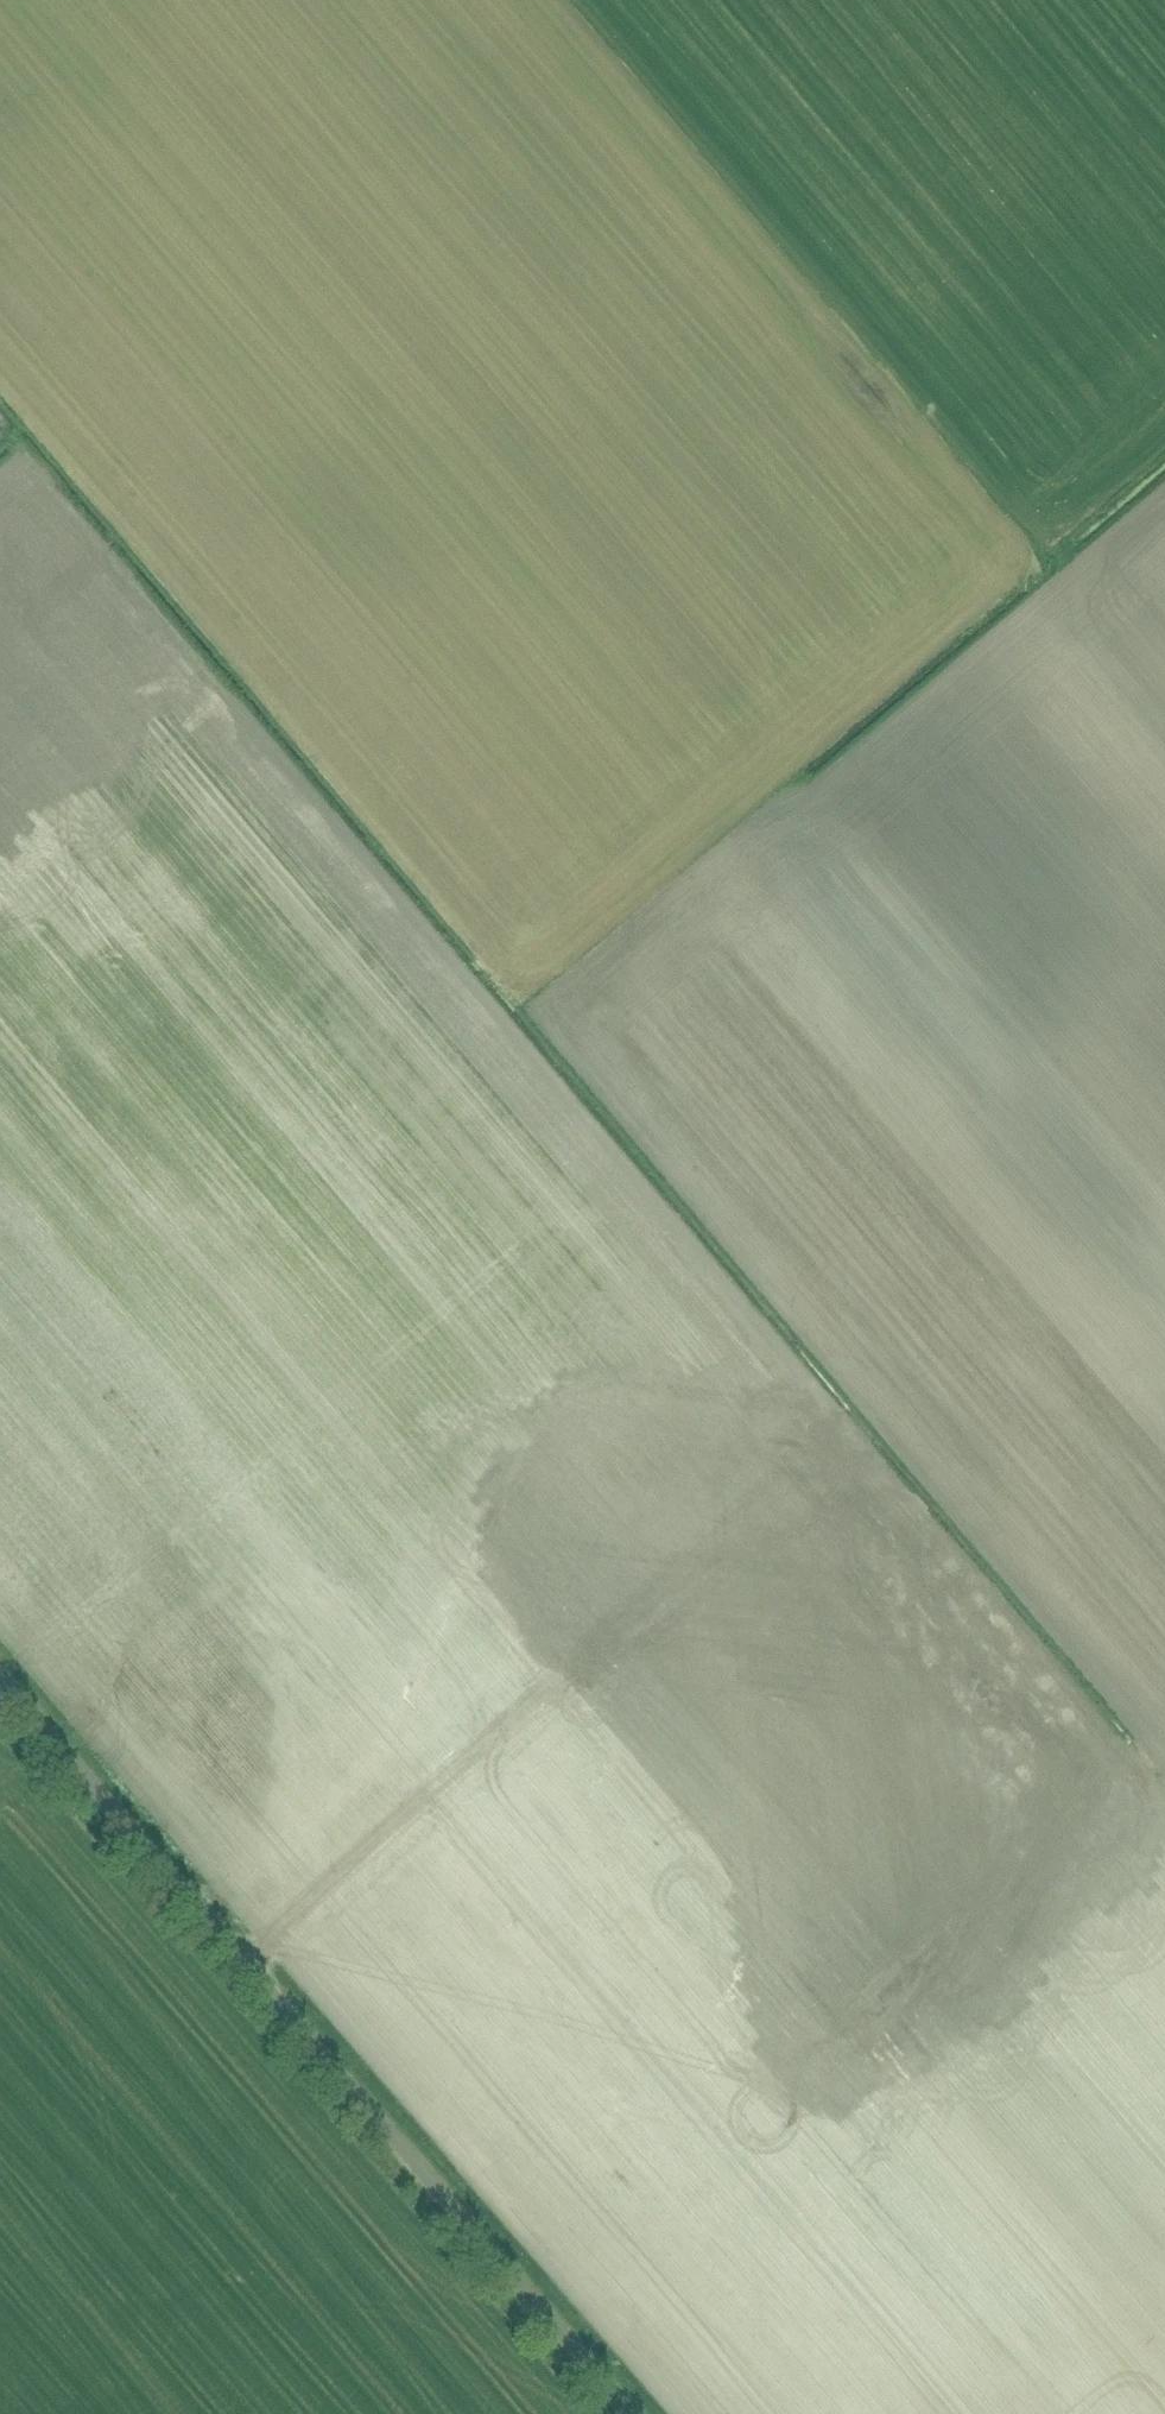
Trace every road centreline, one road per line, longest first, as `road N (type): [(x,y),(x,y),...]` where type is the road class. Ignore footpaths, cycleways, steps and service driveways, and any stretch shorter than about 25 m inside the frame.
road 1 (unclassified): [(628,2413),(0,1677)]

